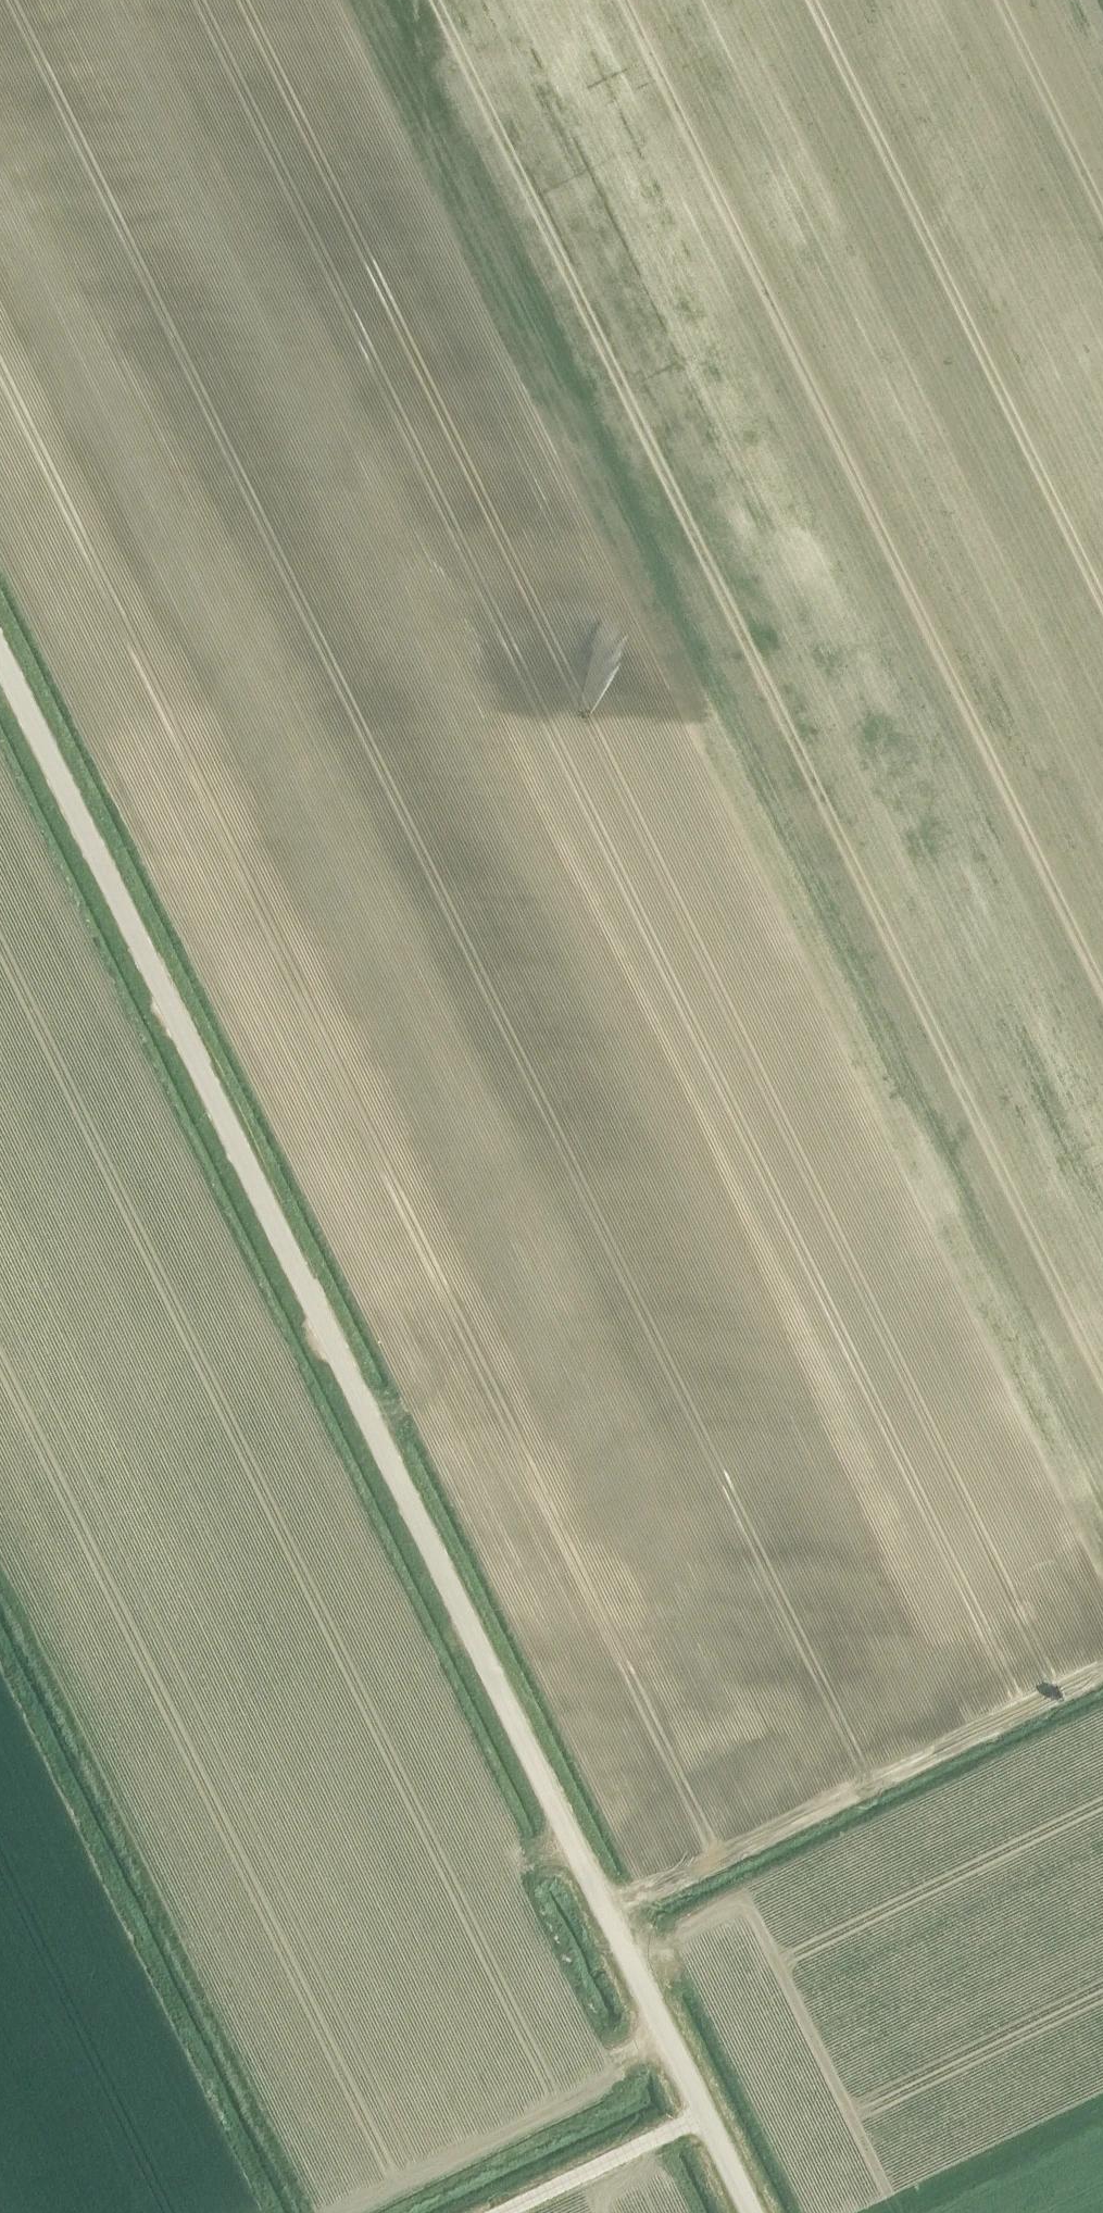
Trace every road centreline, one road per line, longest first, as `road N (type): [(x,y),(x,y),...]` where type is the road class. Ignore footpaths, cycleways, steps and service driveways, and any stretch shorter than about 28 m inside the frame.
road 1 (tertiary): [(750,2212),(0,661)]
road 2 (track): [(701,2114),(497,2212)]

